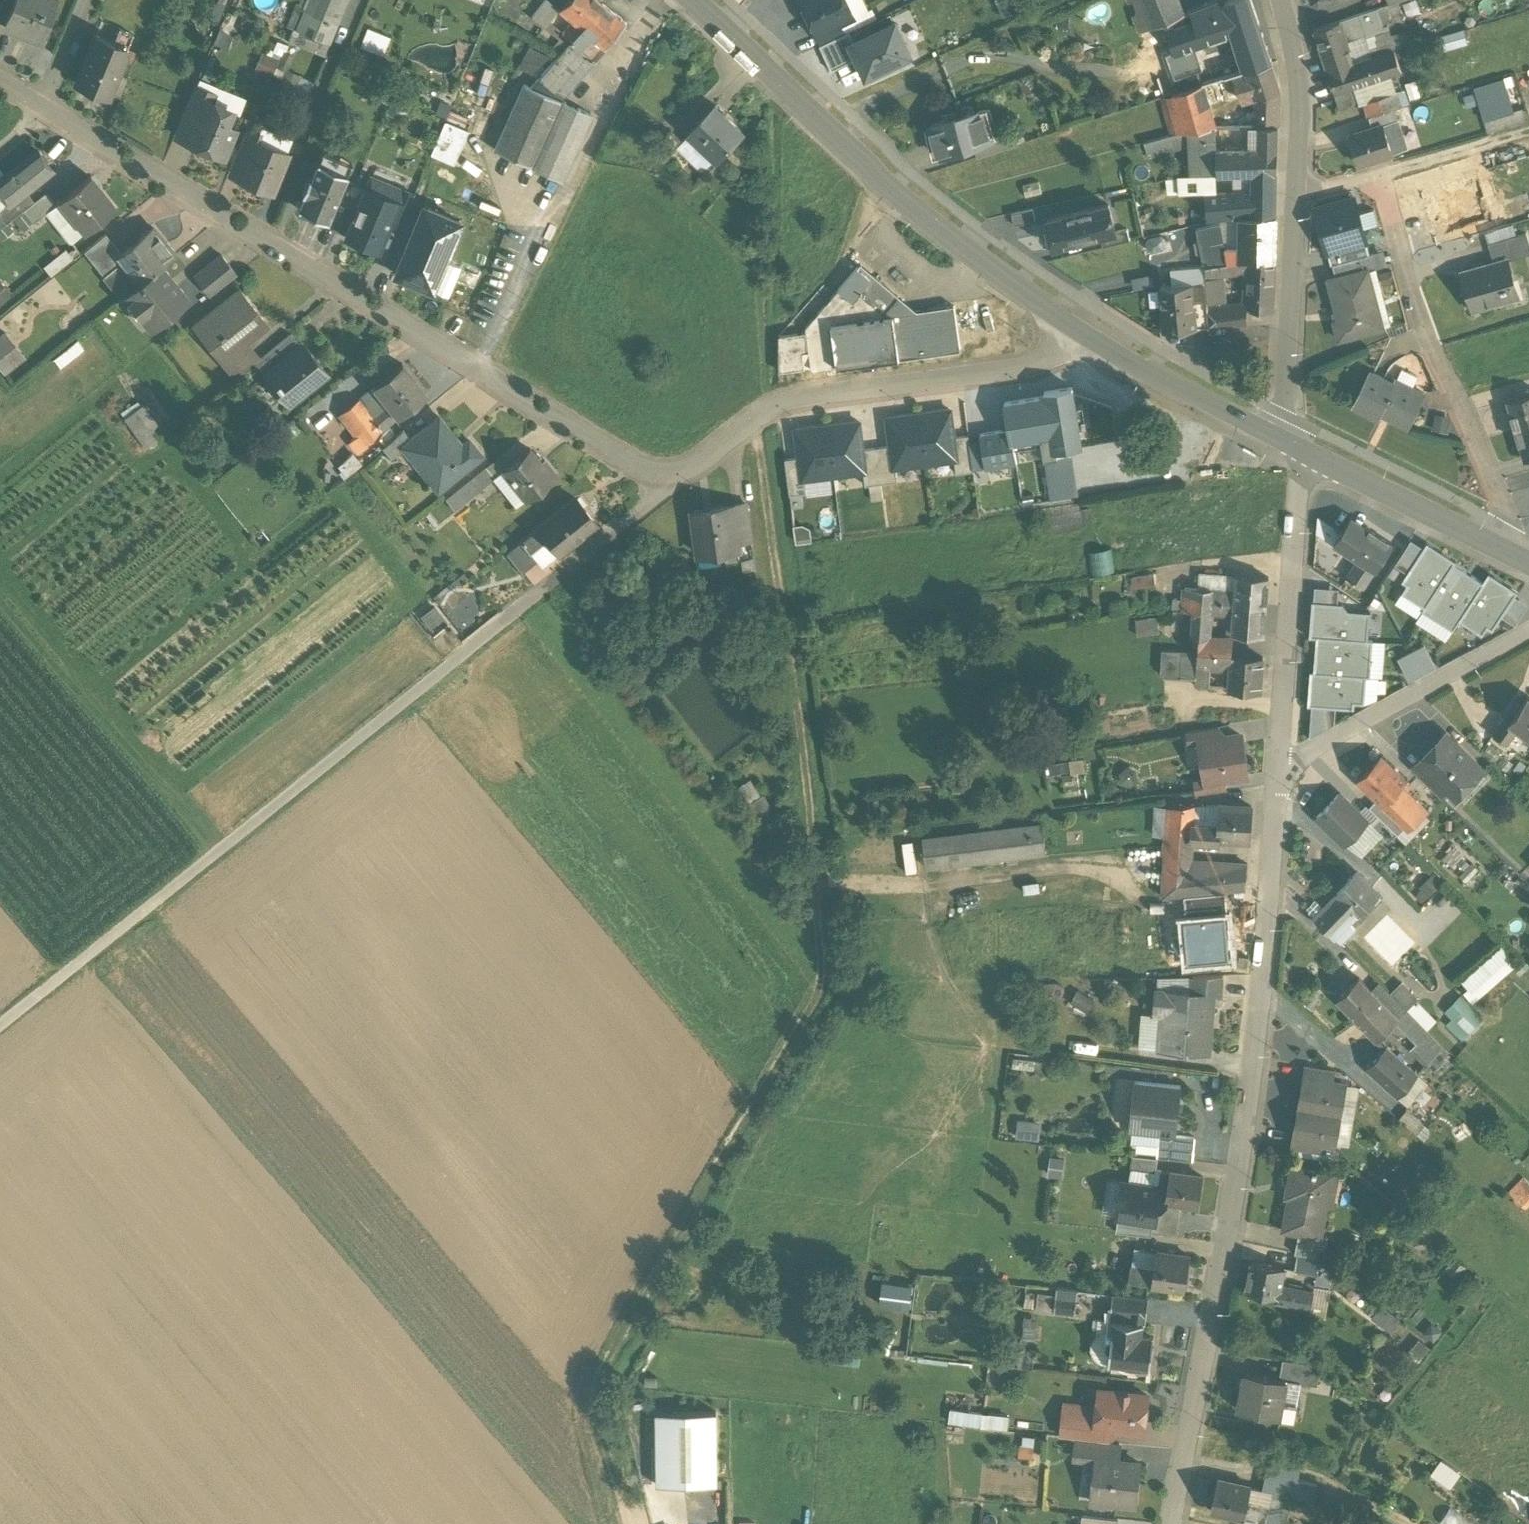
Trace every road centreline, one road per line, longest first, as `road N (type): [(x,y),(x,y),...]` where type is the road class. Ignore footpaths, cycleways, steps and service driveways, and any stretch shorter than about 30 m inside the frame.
road 1 (track): [(634,1523),(609,1403),(828,1004),(827,907),(762,416)]
road 2 (track): [(668,479),(648,507),(0,1030)]
road 3 (residential): [(1289,772),(1246,1208),(1183,1523)]
road 4 (residential): [(46,116),(370,317),(668,479)]
road 5 (tertiary): [(1072,328),(961,251),(684,0)]
road 6 (residential): [(1496,547),(1510,512),(1421,328),(1378,175),(1297,193)]
road 7 (residential): [(1072,328),(1052,358),(1026,368),(790,403),(668,479)]
road 8 (track): [(218,857),(0,605)]
road 9 (residential): [(1313,457),(1300,479),(1289,772)]
road 10 (residential): [(1528,630),(1289,772)]
road 11 (residential): [(1274,437),(1285,415),(1297,193)]
road 12 (tertiary): [(1274,437),(1072,328)]
road 13 (track): [(1200,1445),(1325,1479),(1408,1523)]
road 14 (tertiary): [(1496,547),(1313,457)]
road 15 (residential): [(1297,193),(1300,90),(1278,0)]
road 16 (track): [(1528,133),(1378,175)]
road 17 (residential): [(92,0),(46,116)]

